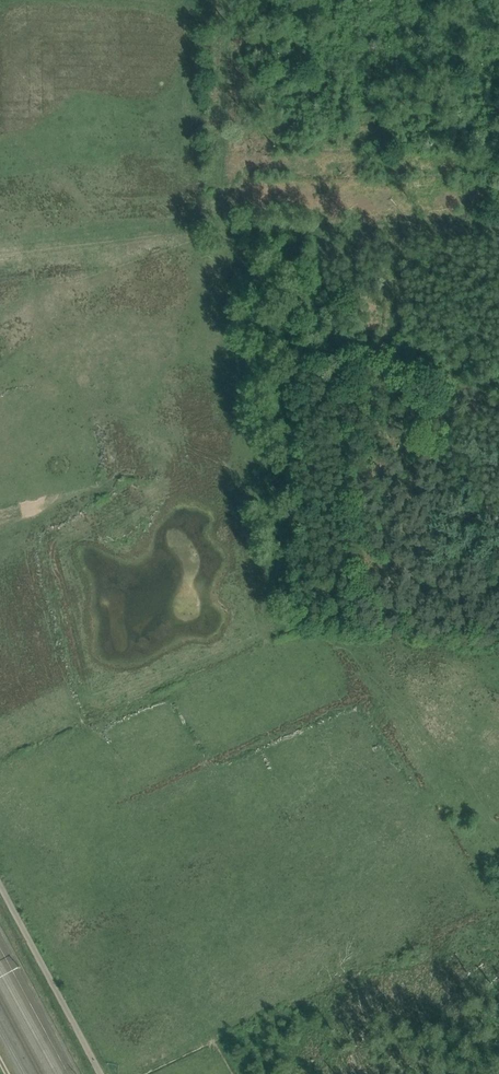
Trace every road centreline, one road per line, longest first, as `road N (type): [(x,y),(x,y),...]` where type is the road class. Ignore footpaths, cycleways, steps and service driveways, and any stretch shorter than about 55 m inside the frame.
road 1 (unclassified): [(101,1073),(0,883)]

